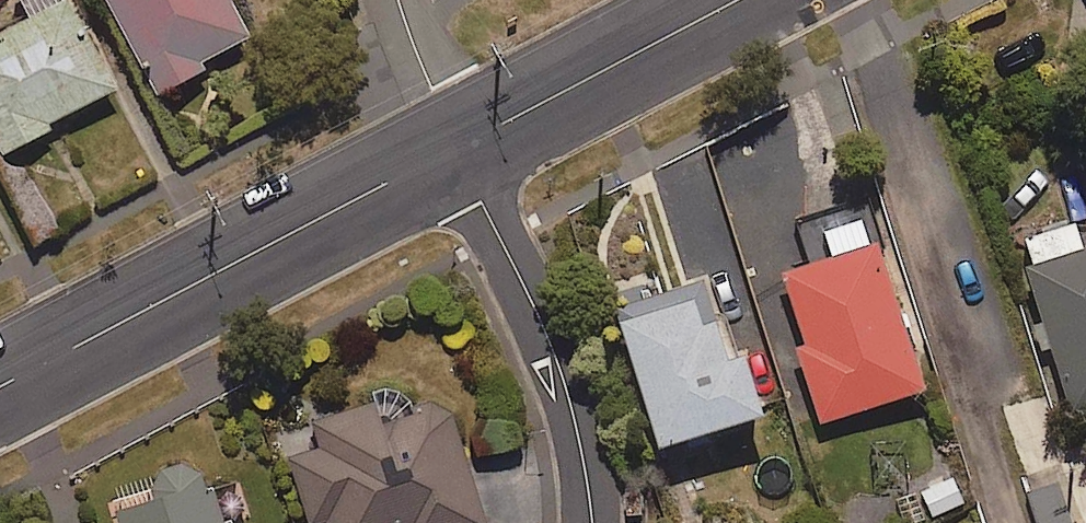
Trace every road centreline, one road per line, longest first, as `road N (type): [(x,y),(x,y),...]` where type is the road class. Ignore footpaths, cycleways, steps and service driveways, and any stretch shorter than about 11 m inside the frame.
road 1 (tertiary): [(0,386),(459,152)]
road 2 (residential): [(591,522),(576,432),(541,329),(459,152)]
road 3 (tertiary): [(459,152),(742,0)]
road 4 (residential): [(399,0),(459,152)]

